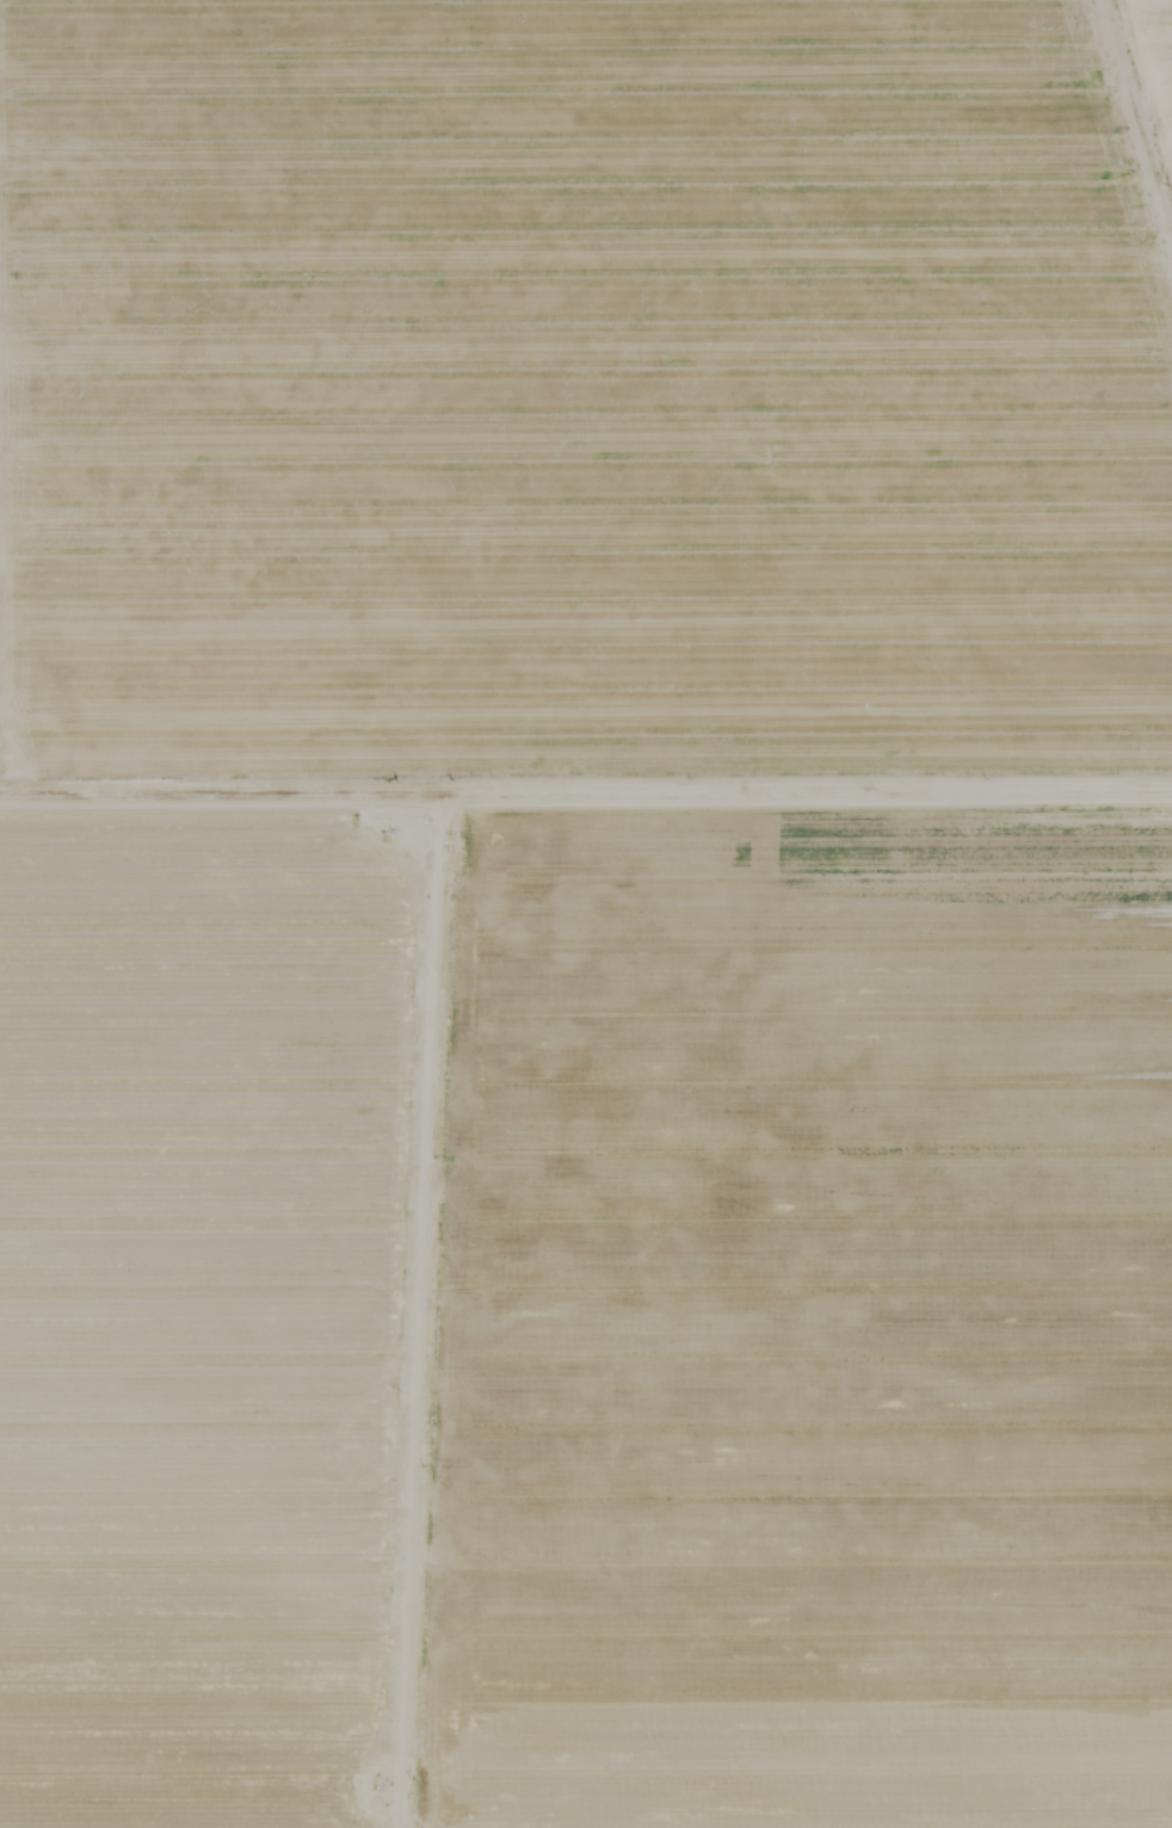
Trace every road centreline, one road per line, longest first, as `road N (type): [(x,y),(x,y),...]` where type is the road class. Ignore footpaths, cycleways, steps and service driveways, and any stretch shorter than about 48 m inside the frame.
road 1 (track): [(0,792),(485,795)]

